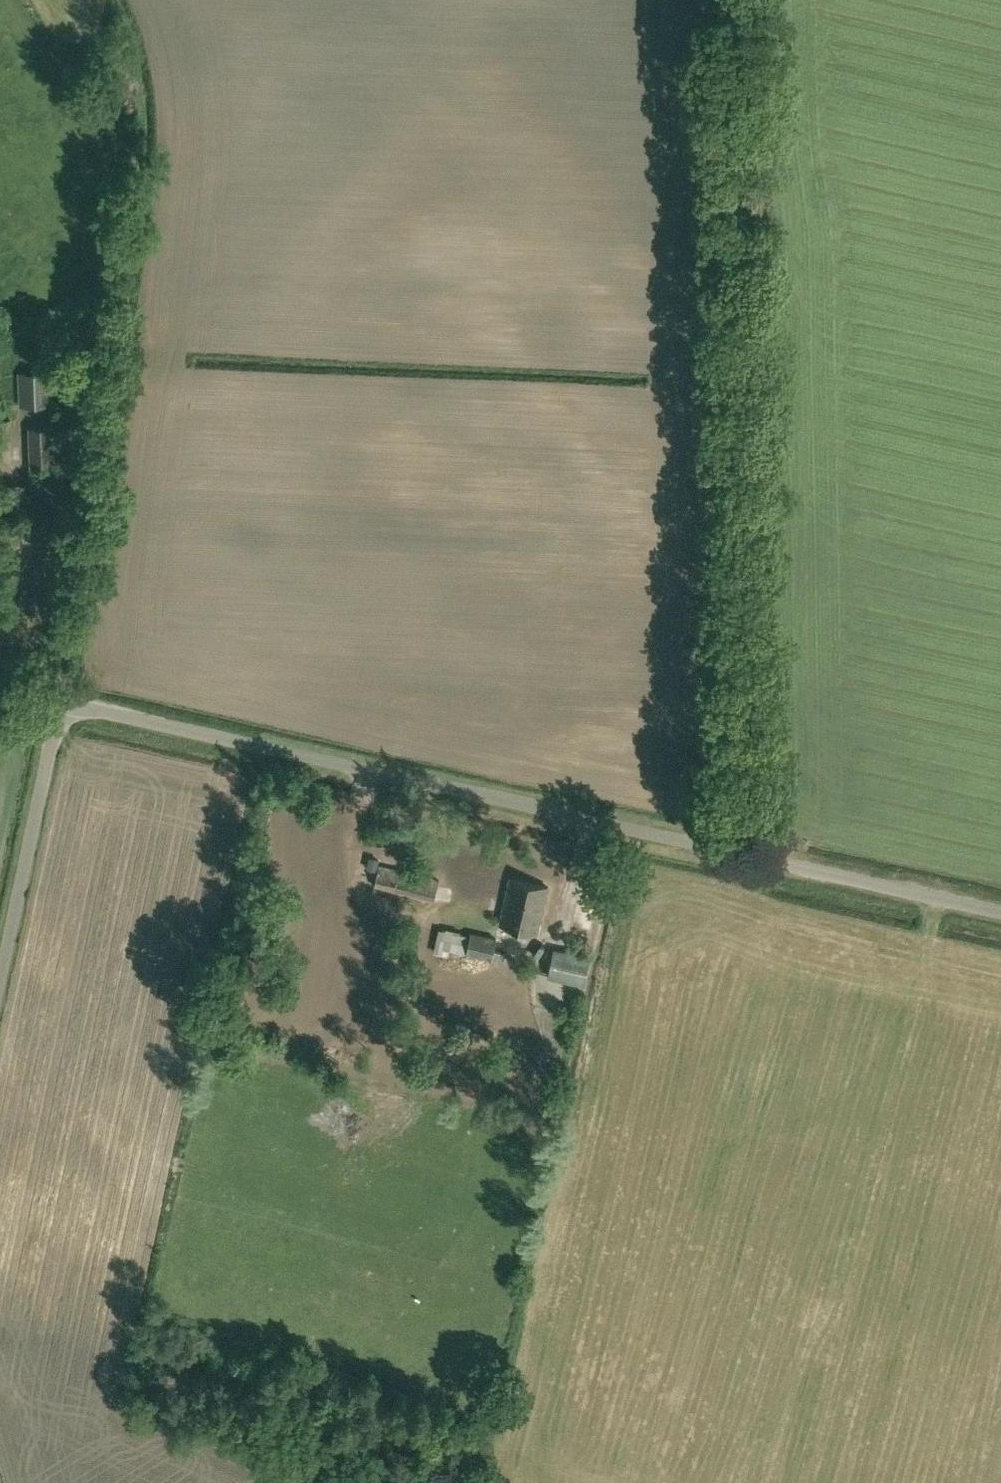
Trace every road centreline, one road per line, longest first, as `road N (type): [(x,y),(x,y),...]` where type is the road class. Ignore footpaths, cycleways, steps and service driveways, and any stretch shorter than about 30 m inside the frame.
road 1 (unclassified): [(1000,917),(61,706)]
road 2 (unclassified): [(0,962),(61,706)]

